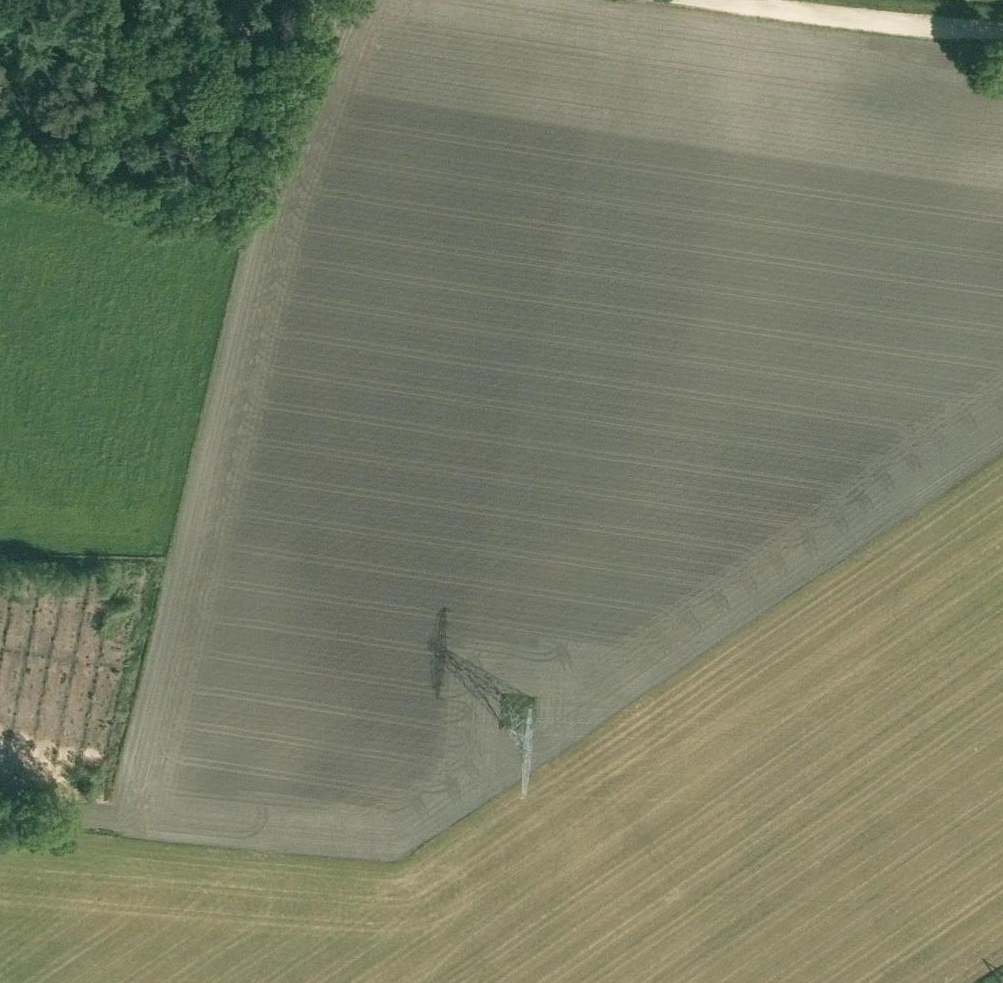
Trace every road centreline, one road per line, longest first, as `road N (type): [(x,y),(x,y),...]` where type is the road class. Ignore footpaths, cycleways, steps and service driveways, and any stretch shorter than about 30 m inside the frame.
road 1 (track): [(1002,30),(711,0)]

